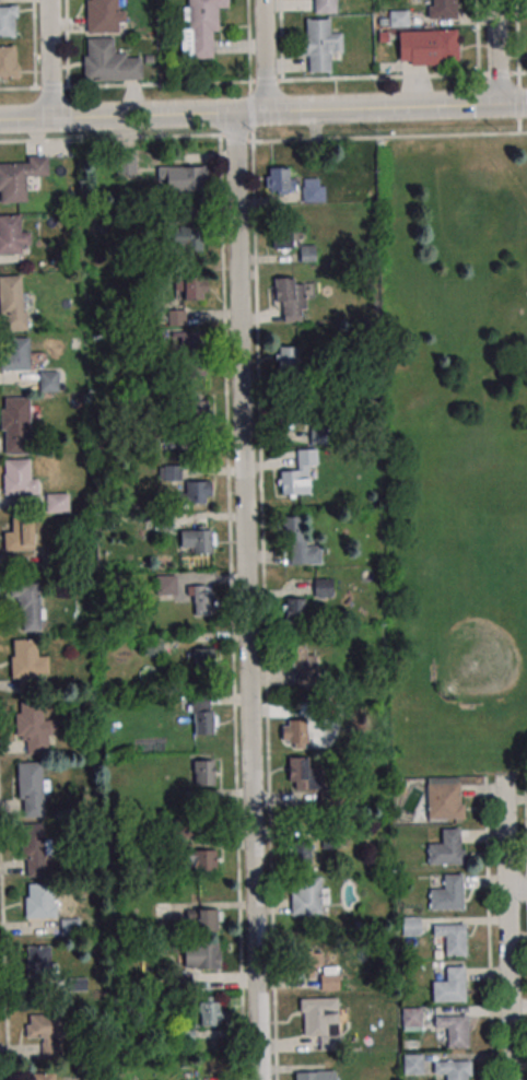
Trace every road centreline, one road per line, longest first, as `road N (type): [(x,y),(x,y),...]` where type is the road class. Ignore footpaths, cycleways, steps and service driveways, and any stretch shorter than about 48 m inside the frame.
road 1 (residential): [(259,1079),(238,322)]
road 2 (tertiary): [(0,119),(526,103)]
road 3 (residential): [(512,1079),(505,775)]
road 4 (residential): [(238,322),(235,113)]

